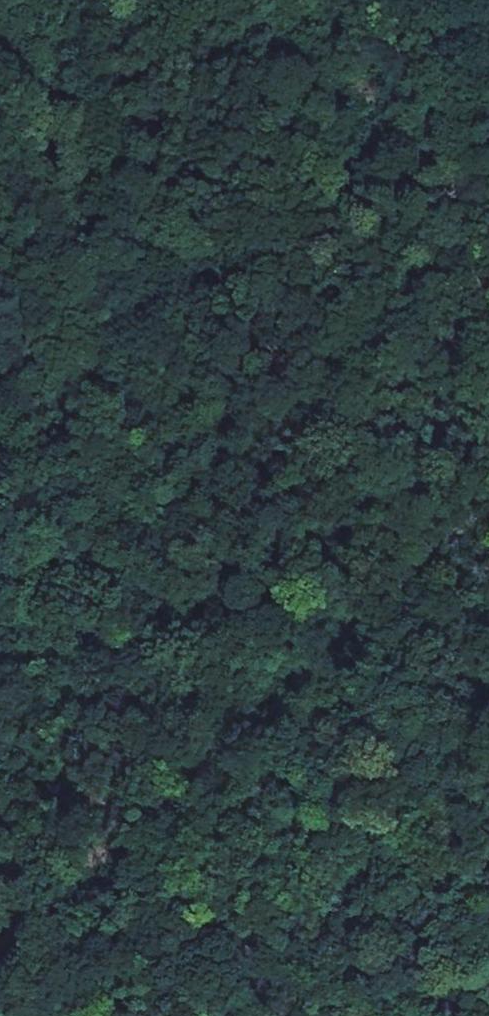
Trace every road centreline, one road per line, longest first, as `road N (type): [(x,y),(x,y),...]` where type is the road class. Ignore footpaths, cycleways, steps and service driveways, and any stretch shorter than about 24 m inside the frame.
road 1 (track): [(0,956),(192,754),(488,481)]

